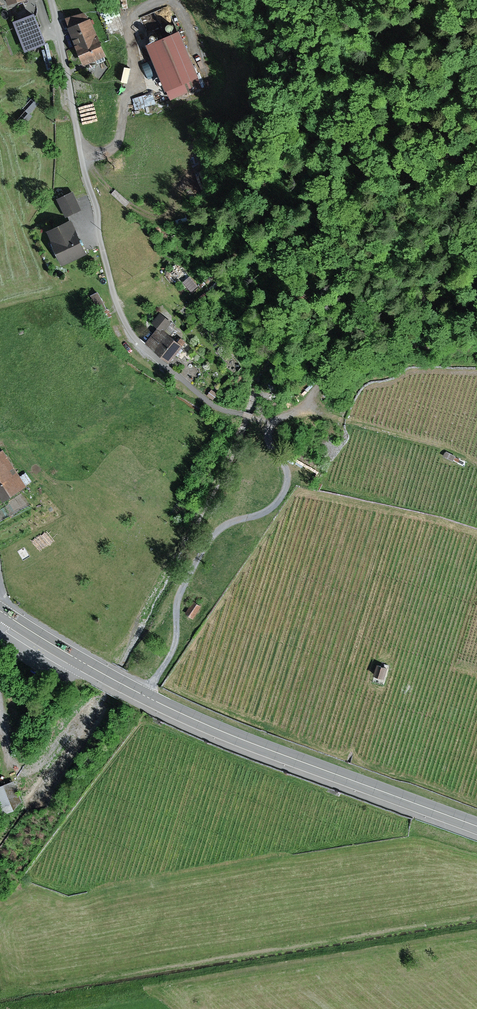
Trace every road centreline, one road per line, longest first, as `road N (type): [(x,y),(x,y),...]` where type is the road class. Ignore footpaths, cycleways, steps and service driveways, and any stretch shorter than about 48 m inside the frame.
road 1 (primary): [(476,825),(194,719),(3,613)]
road 2 (track): [(272,425),(217,408),(130,333),(101,244),(51,0)]
road 3 (track): [(145,695),(176,646),(175,605),(216,532),(278,504),(288,475),(271,443),(272,425)]
road 4 (track): [(83,165),(133,206),(170,217),(211,205),(239,183)]
road 5 (track): [(304,409),(476,463)]
road 6 (track): [(81,157),(120,140),(134,58),(128,25)]

